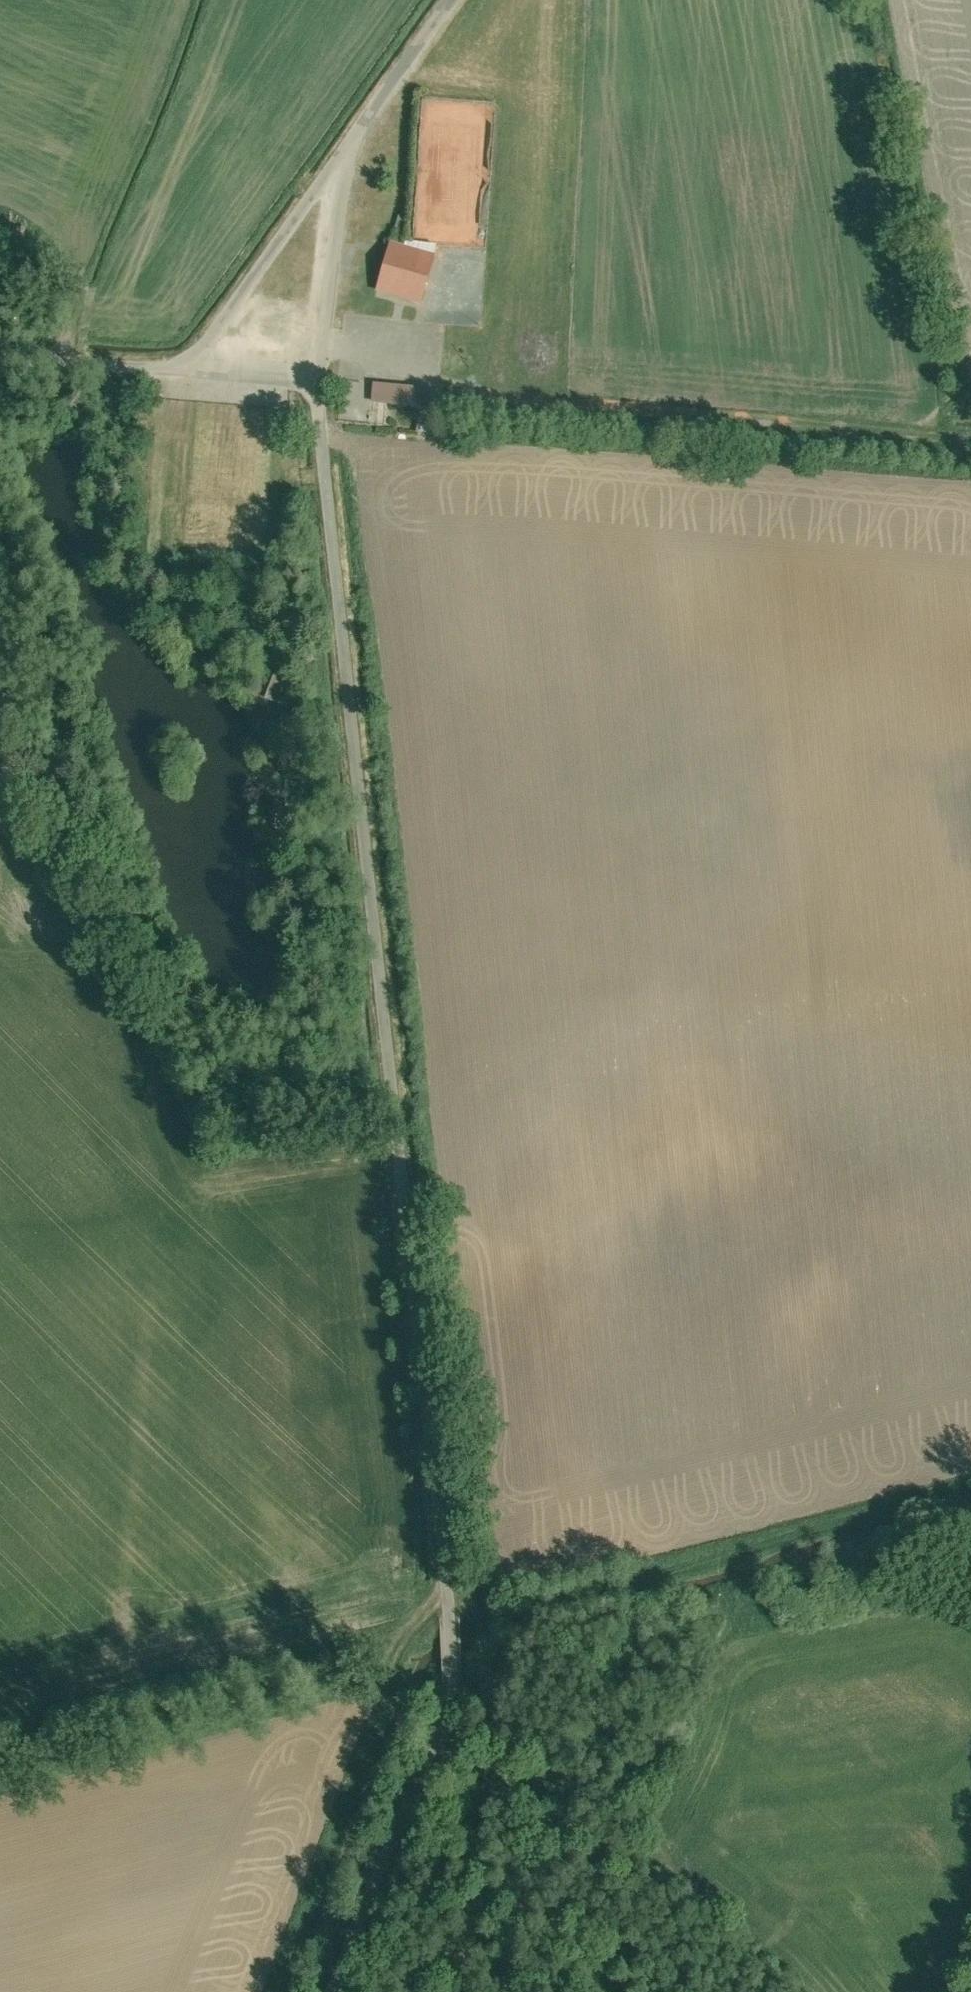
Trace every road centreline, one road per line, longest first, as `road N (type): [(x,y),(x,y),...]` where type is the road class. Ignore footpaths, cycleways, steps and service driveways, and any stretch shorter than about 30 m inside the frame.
road 1 (unclassified): [(333,1991),(451,1693),(450,1611),(354,798),(315,388)]
road 2 (track): [(430,1745),(609,1847),(656,1847),(789,1822)]
road 3 (unclassified): [(338,164),(183,377)]
road 4 (unclassified): [(315,388),(338,164)]
road 5 (unclassified): [(451,0),(338,164)]
road 6 (unclassified): [(183,377),(0,359)]
road 7 (unclassified): [(315,388),(183,377)]

